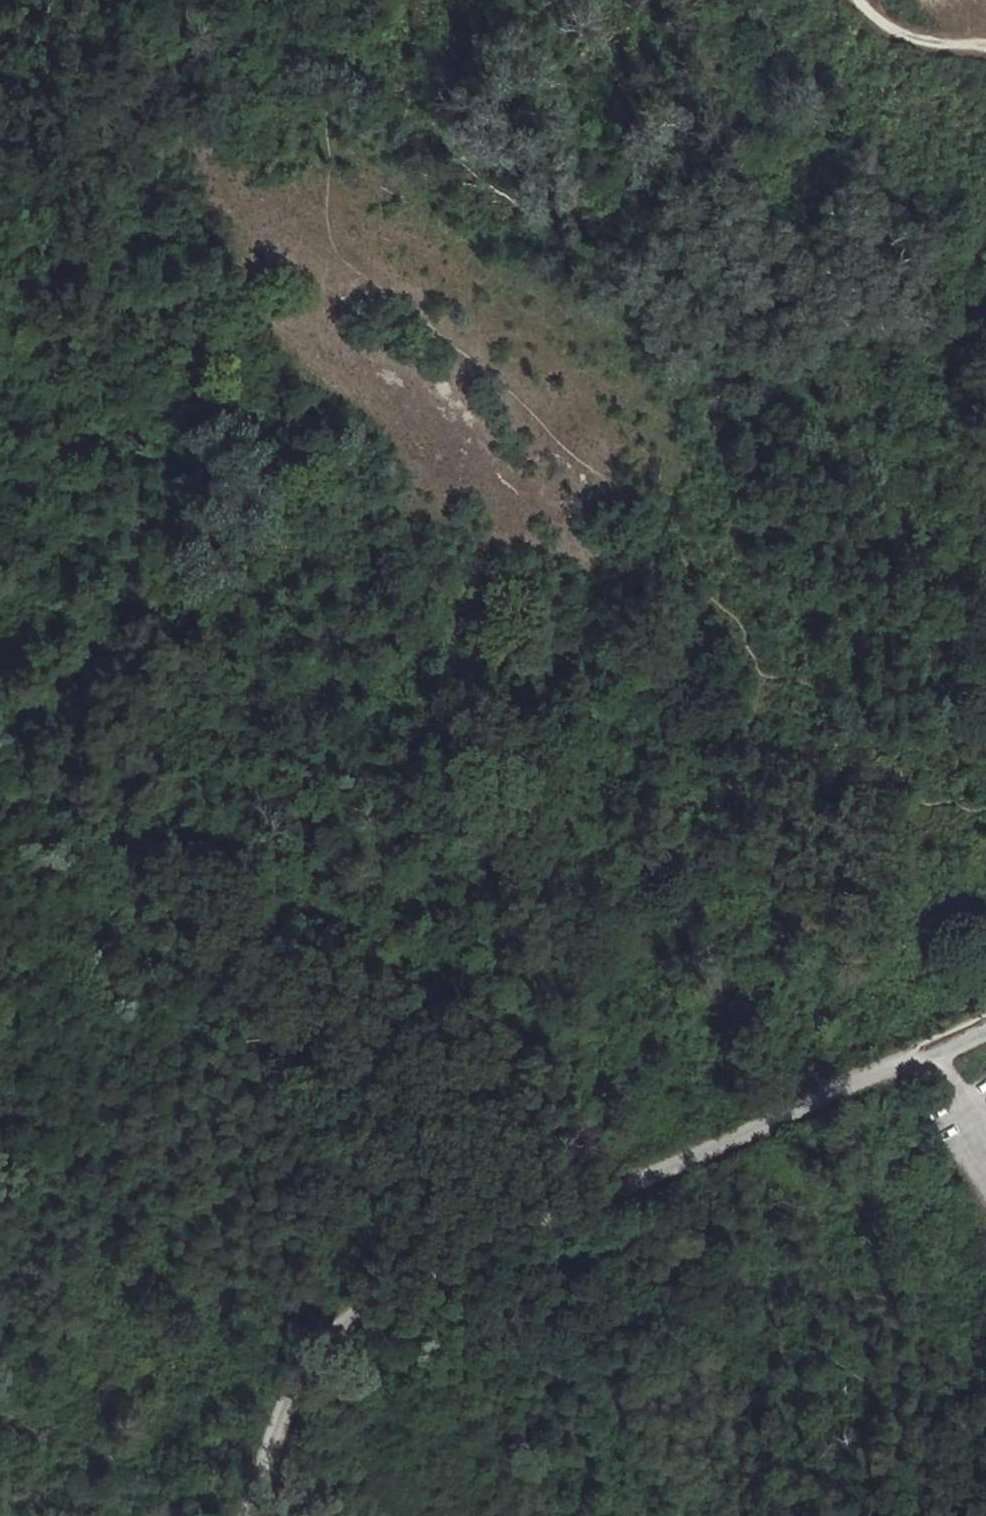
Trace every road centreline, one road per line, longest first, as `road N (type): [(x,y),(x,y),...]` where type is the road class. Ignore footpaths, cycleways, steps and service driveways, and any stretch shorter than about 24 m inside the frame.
road 1 (track): [(246,1515),(292,1385),(358,1309),(985,1028)]
road 2 (track): [(985,46),(917,39),(871,16),(860,0)]

